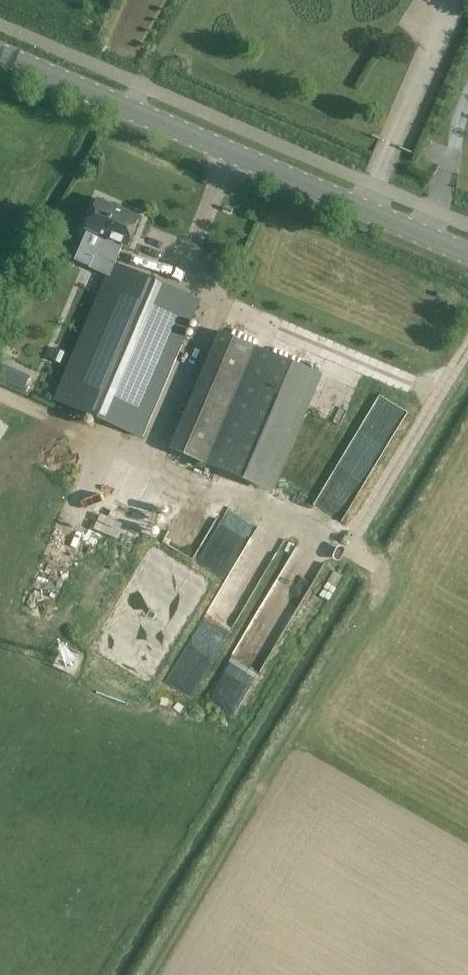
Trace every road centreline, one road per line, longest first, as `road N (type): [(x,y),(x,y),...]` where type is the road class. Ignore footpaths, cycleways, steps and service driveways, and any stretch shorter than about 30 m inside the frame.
road 1 (tertiary): [(467,256),(0,54)]

